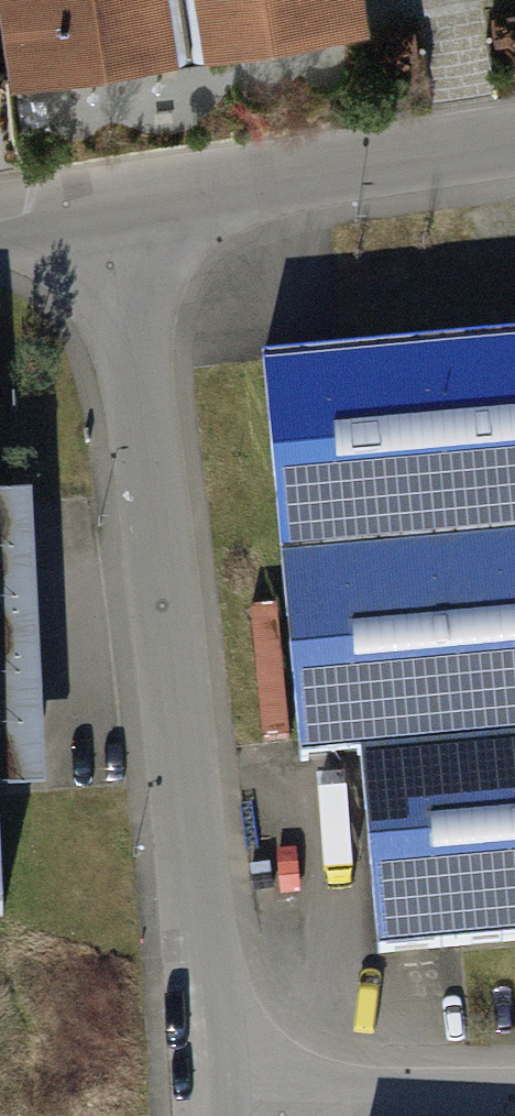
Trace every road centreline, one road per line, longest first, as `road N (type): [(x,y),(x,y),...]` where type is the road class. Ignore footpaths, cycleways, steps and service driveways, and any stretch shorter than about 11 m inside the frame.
road 1 (residential): [(115,207),(210,1110)]
road 2 (residential): [(115,207),(514,148)]
road 3 (unclassified): [(210,1110),(514,1107)]

